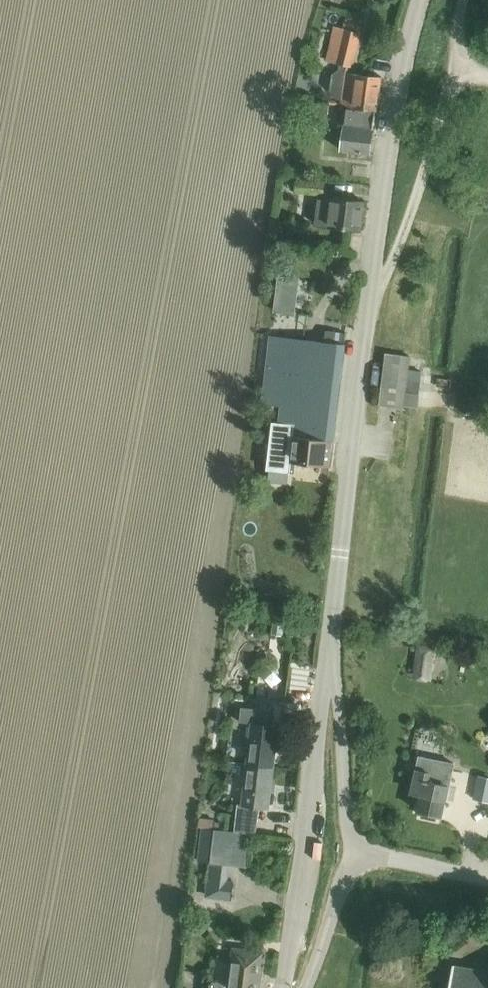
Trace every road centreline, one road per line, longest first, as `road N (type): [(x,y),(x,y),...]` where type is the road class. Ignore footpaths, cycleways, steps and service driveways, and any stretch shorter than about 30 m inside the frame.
road 1 (unclassified): [(327,668),(365,311),(398,83),(421,0)]
road 2 (unclassified): [(285,987),(327,668)]
road 3 (unclassified): [(355,852),(340,702),(327,668)]
road 4 (unclassified): [(307,987),(355,852)]
road 5 (unclassified): [(487,881),(355,852)]

